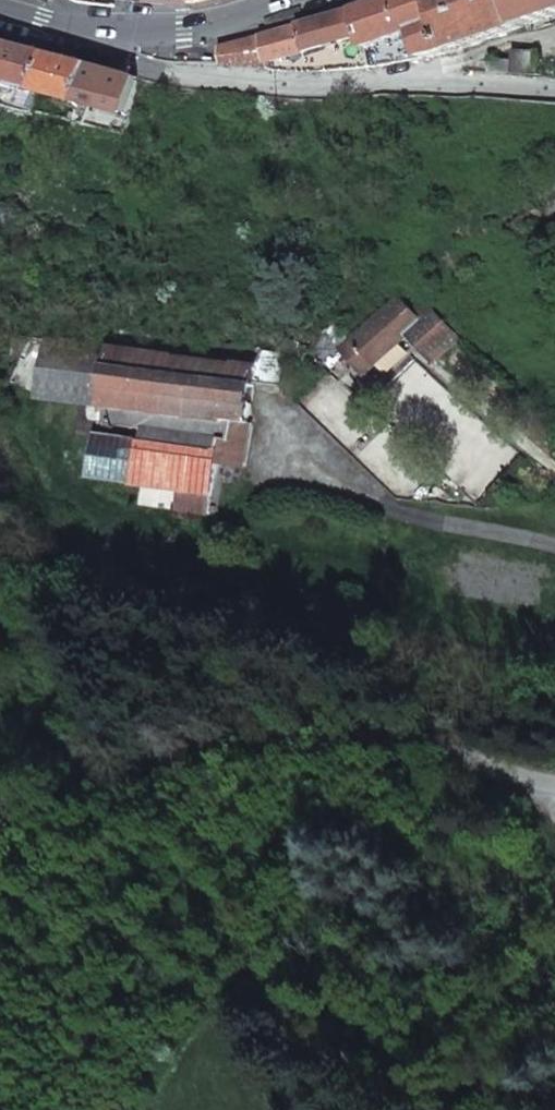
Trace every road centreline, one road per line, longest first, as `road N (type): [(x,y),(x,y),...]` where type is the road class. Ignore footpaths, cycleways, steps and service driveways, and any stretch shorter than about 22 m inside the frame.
road 1 (unclassified): [(0,826),(247,737),(391,709),(554,782)]
road 2 (unclassified): [(554,86),(272,97),(158,73),(43,22)]
road 3 (tertiary): [(43,22),(184,29),(286,0)]

